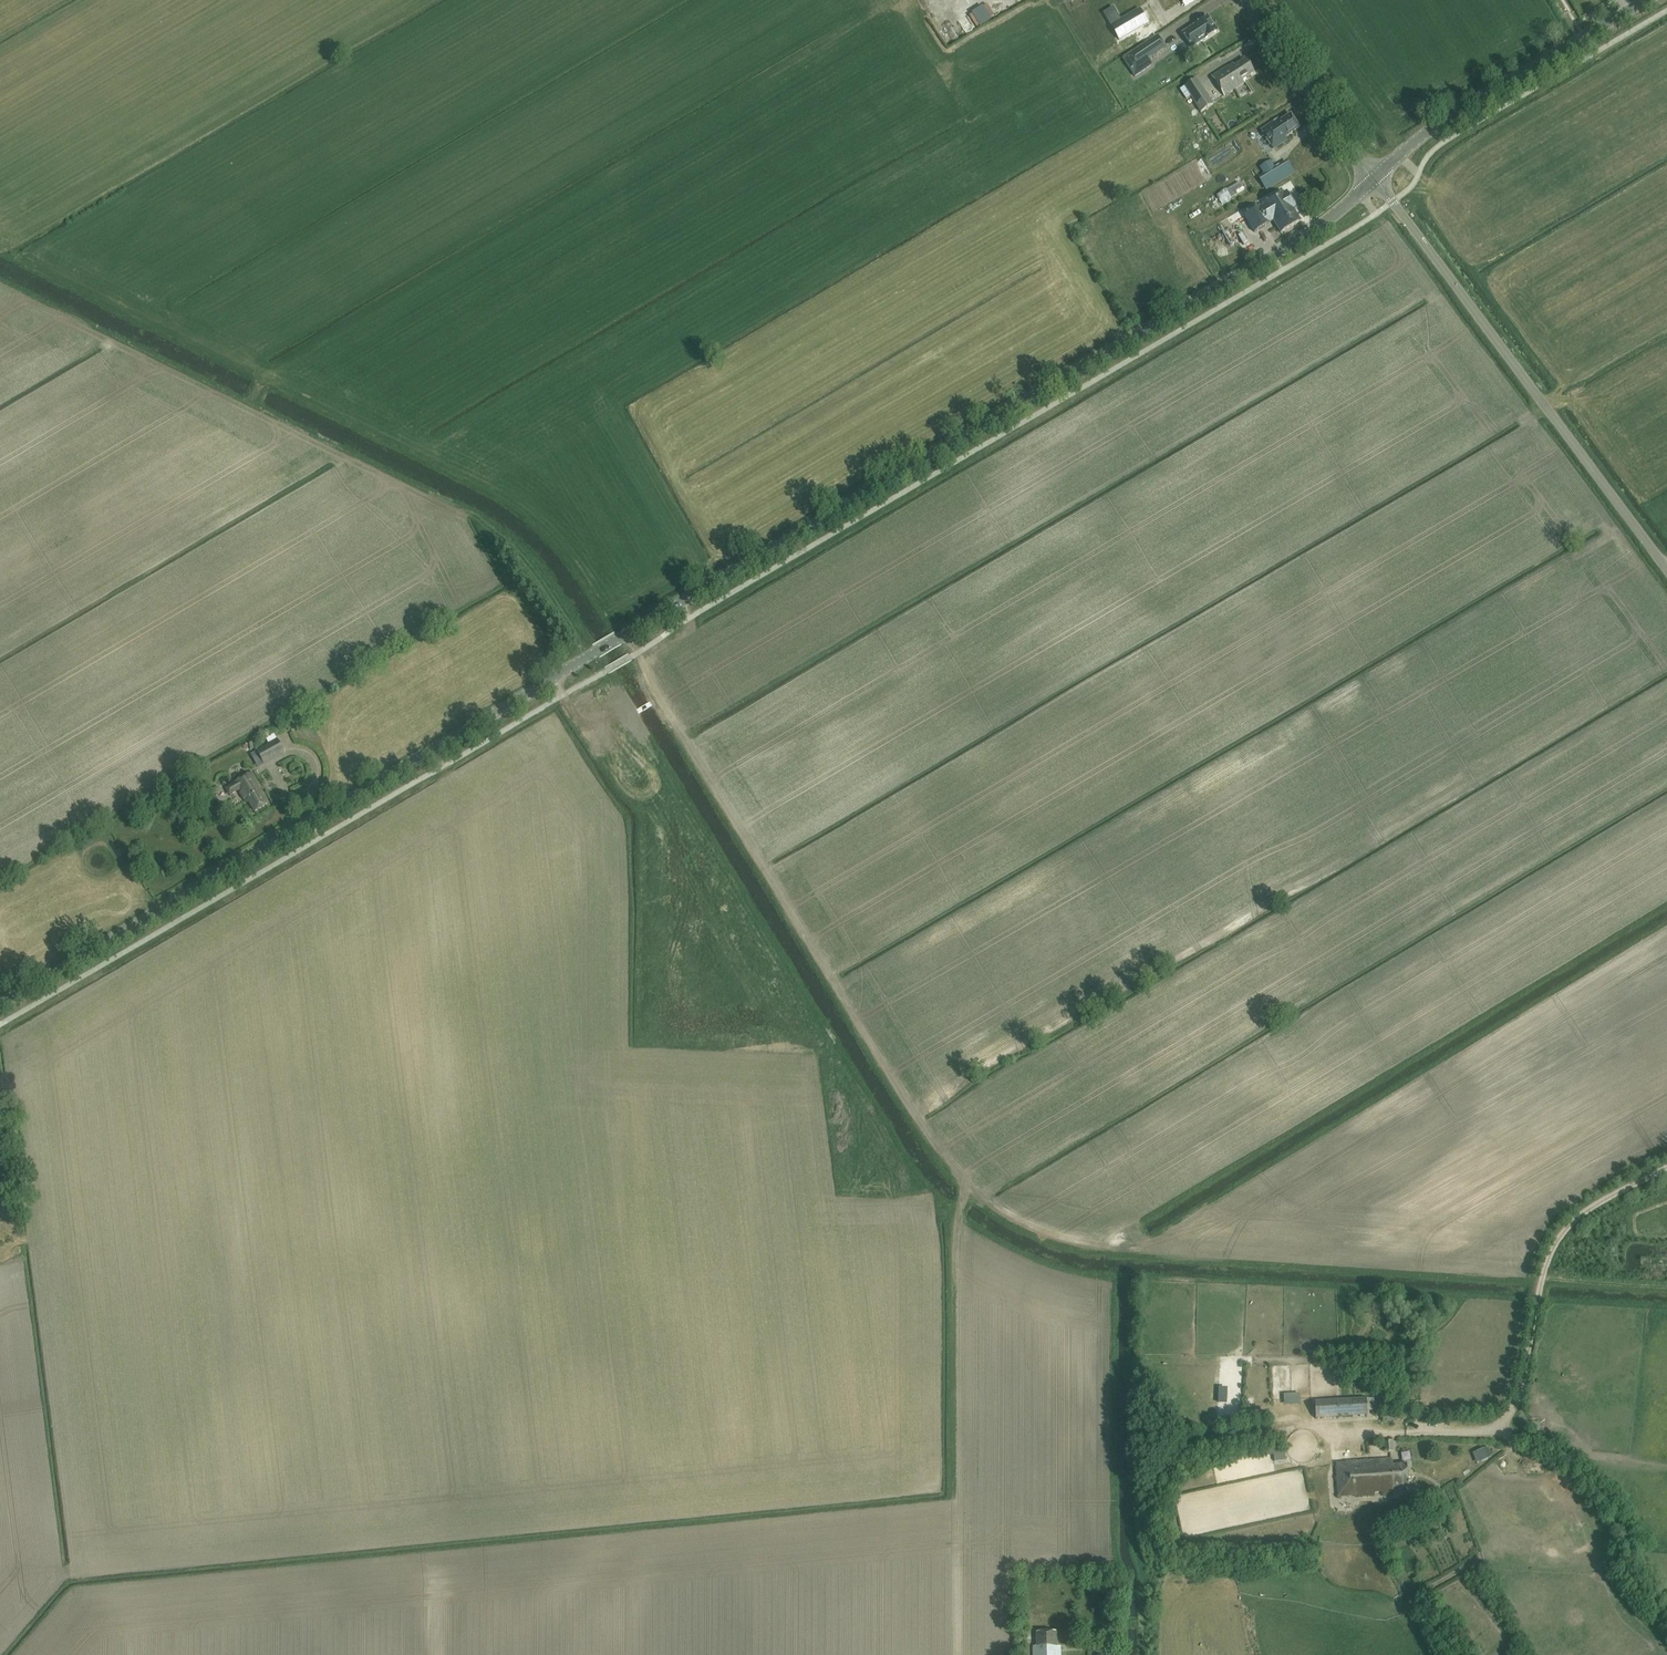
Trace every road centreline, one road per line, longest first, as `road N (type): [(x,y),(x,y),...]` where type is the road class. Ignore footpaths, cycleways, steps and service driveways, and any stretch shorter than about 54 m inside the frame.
road 1 (tertiary): [(1374,177),(1317,228),(623,636)]
road 2 (tertiary): [(0,1004),(623,636)]
road 3 (unclassified): [(1666,570),(1374,177)]
road 4 (track): [(1666,1166),(1584,1212),(1558,1239),(1540,1285),(1519,1393),(1503,1421),(1483,1431),(1382,1434)]
road 5 (tertiary): [(1374,177),(1438,123),(1646,0)]
road 6 (tertiary): [(1374,177),(1241,0)]

